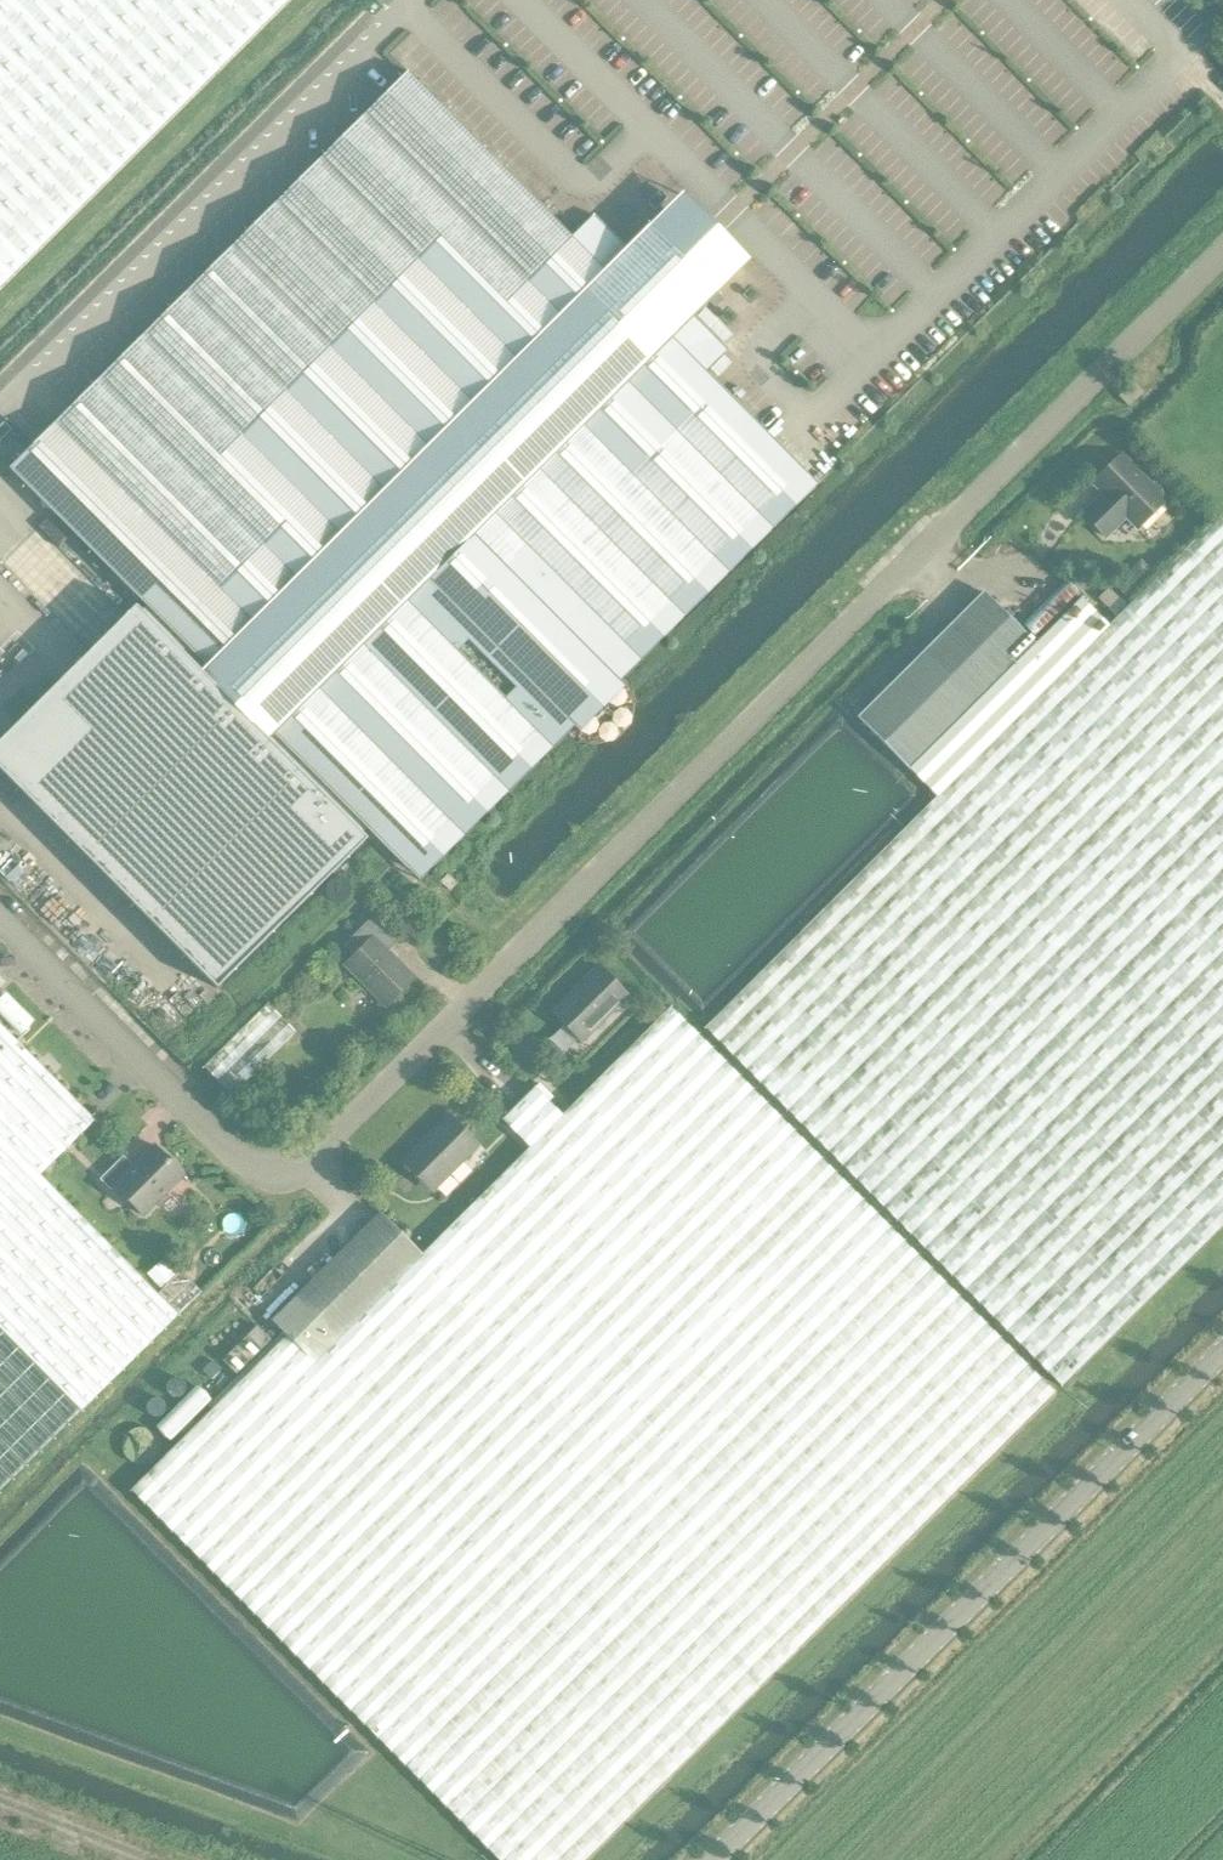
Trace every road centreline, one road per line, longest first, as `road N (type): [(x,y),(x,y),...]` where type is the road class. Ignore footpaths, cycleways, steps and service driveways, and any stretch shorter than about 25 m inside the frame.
road 1 (tertiary): [(712,1859),(1222,1351)]

